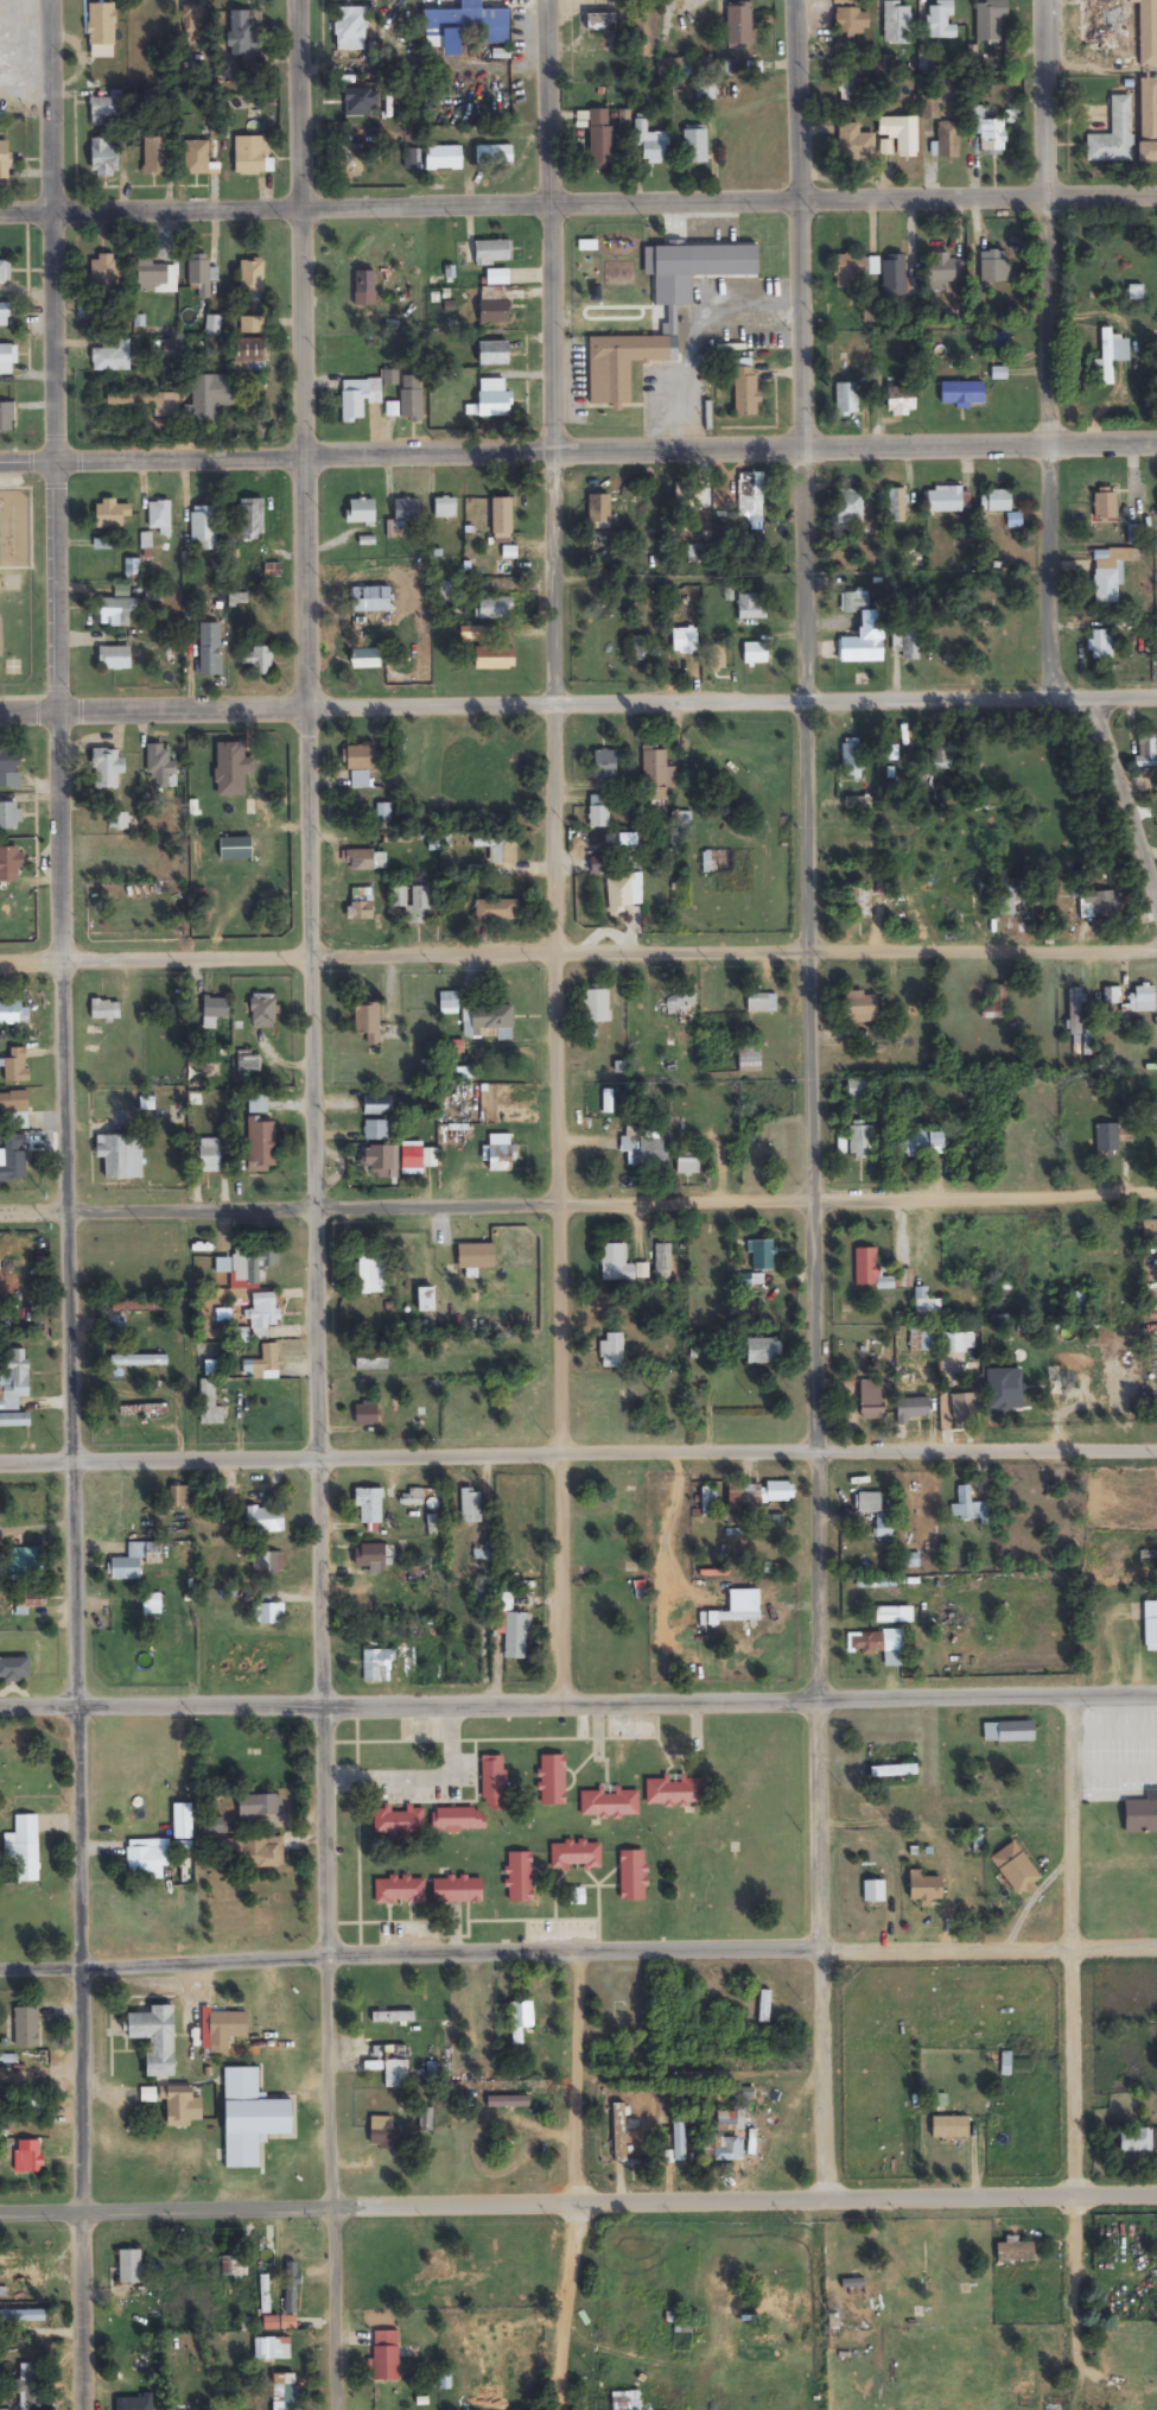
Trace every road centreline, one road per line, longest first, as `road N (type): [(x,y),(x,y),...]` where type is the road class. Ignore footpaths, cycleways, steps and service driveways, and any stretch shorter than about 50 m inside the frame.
road 1 (residential): [(85,2409),(84,2213),(98,1964),(76,1207),(61,962),(51,0)]
road 2 (residential): [(334,2409),(300,0)]
road 3 (residential): [(826,2197),(819,1454),(808,1196),(814,450),(799,0)]
road 4 (residential): [(567,1700),(552,700),(552,0)]
road 5 (residential): [(1156,186),(0,210)]
road 6 (residential): [(0,711),(1156,690)]
road 7 (residential): [(1156,2193),(0,2213)]
road 8 (residential): [(1156,1190),(0,1209)]
road 9 (residential): [(0,1708),(1156,1690)]
road 10 (residential): [(1156,1948),(0,1965)]
road 11 (residential): [(1156,445),(0,461)]
road 12 (residential): [(1156,946),(0,962)]
road 13 (residential): [(1156,1450),(0,1464)]
road 14 (residential): [(1049,692),(1049,188),(1038,0)]
road 15 (residential): [(1074,2372),(1070,1692)]
road 16 (residential): [(574,1956),(556,2409)]
road 17 (residential): [(1156,882),(1091,691)]

